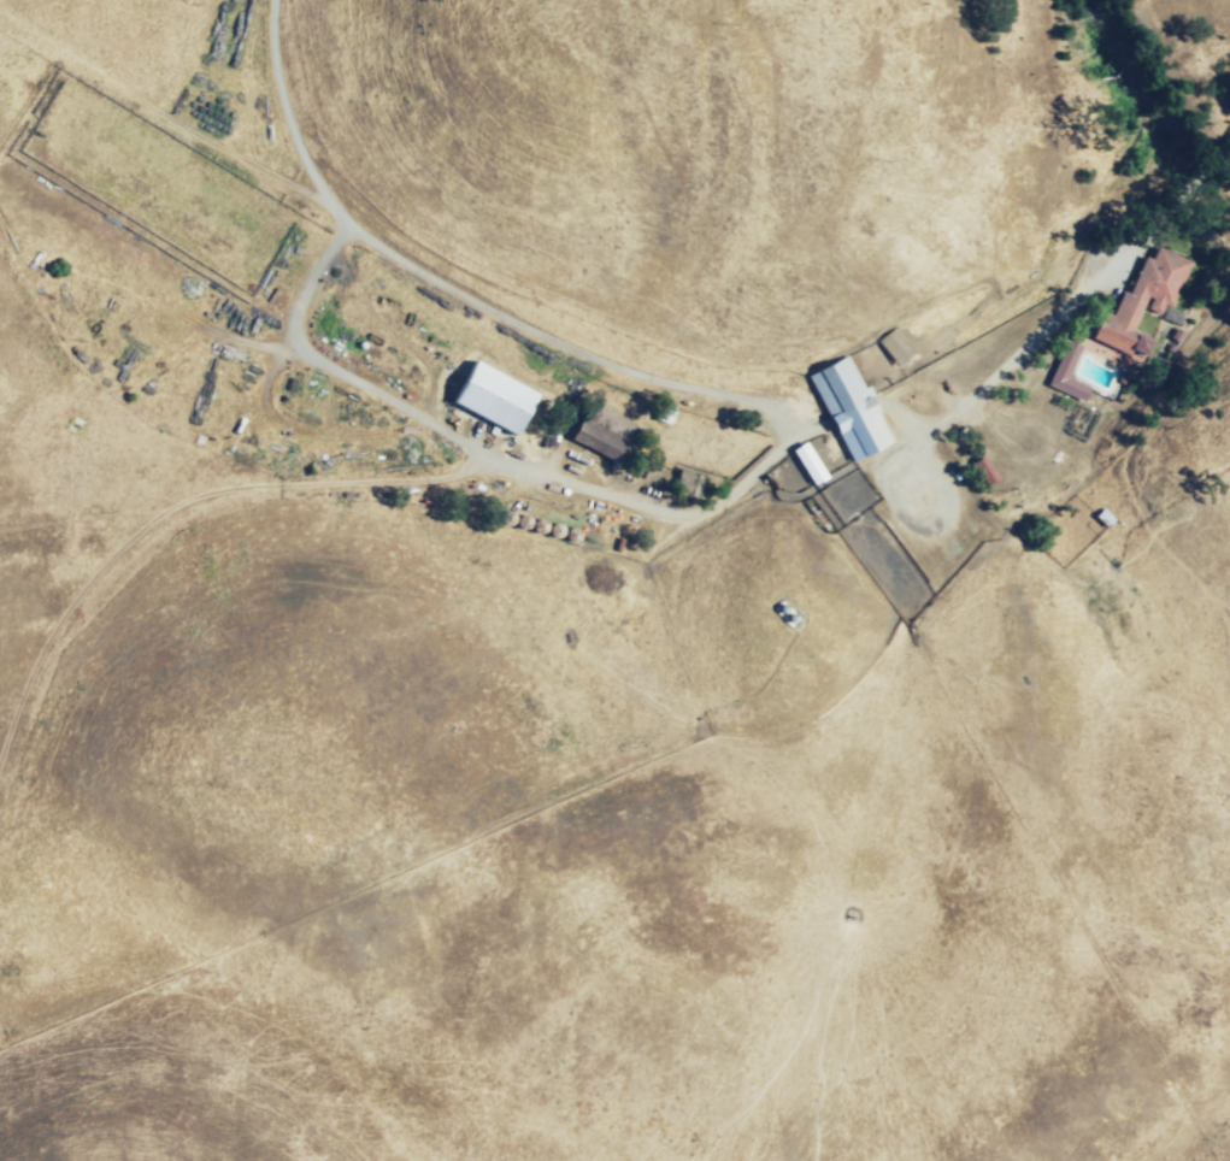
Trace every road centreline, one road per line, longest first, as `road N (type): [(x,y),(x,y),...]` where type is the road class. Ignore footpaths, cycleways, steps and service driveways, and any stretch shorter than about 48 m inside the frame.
road 1 (track): [(0,770),(31,672),(73,602),(122,553),(202,503),(253,491),(401,491),(473,472),(679,517),(718,500),(798,436)]

